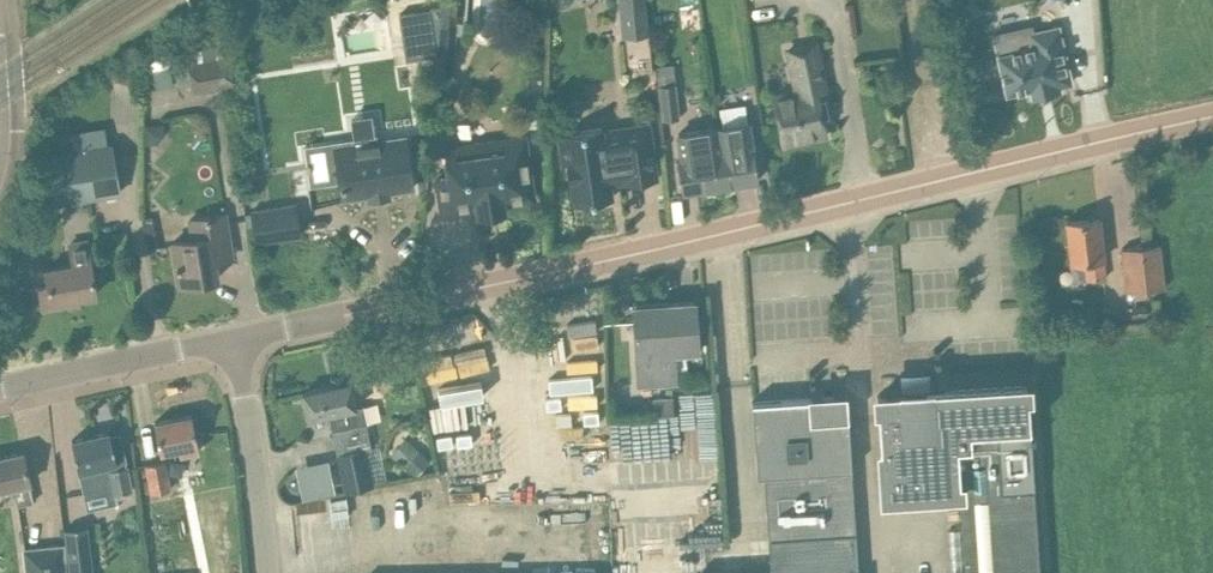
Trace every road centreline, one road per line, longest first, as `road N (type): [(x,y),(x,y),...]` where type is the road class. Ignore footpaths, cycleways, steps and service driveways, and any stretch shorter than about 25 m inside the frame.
road 1 (tertiary): [(245,337),(1212,117)]
road 2 (tertiary): [(0,391),(245,337)]
road 3 (unclassified): [(267,572),(245,337)]
road 4 (unclassified): [(0,190),(10,132),(3,0)]

